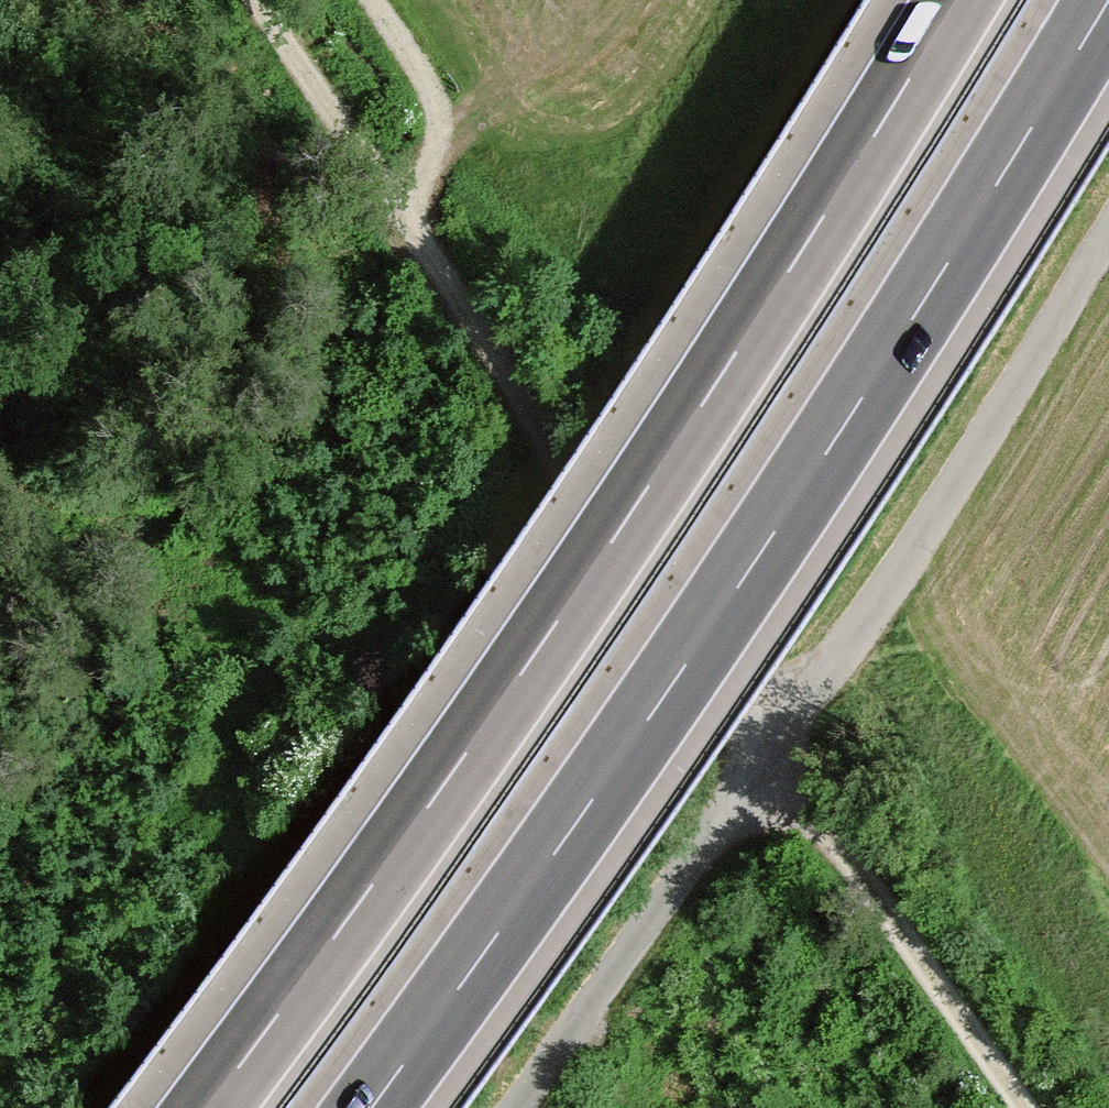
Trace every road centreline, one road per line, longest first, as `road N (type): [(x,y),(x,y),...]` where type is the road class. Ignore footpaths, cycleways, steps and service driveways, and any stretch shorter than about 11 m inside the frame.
road 1 (track): [(253,0),(530,414),(1021,1107)]
road 2 (motorway): [(957,0),(640,499),(207,1107)]
road 3 (motorway): [(372,1107),(743,580),(1108,0)]
road 4 (unclassified): [(1108,230),(883,595),(770,753)]
road 5 (unclassified): [(517,1107),(770,753)]
road 6 (track): [(407,222),(439,133),(438,111),(374,0)]

